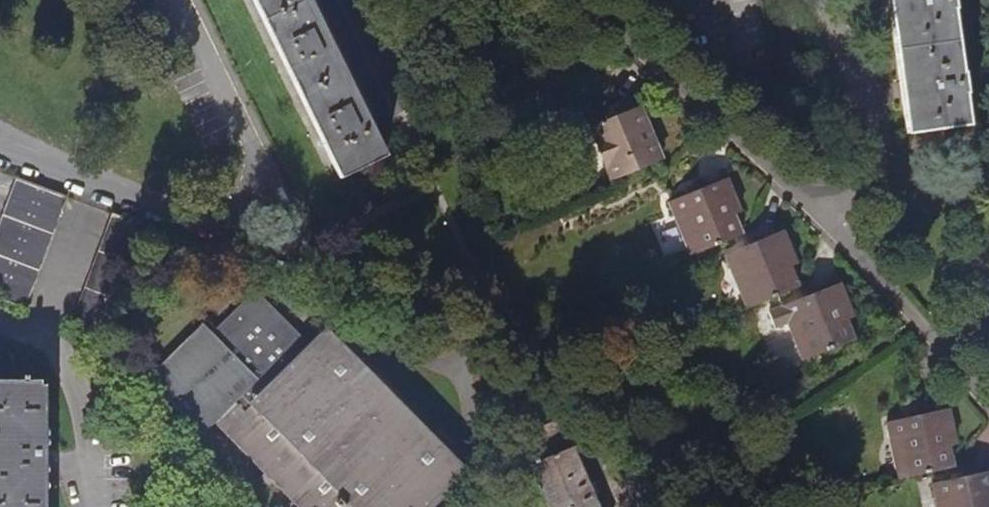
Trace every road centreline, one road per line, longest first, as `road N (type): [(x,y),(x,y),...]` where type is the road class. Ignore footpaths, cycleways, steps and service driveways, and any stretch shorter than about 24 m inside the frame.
road 1 (residential): [(0,155),(485,338)]
road 2 (residential): [(621,0),(746,148),(849,251)]
road 3 (unclassified): [(485,338),(576,383),(713,506)]
road 4 (residential): [(820,0),(878,113),(874,163),(854,189),(849,251)]
road 5 (residential): [(849,251),(988,410)]

